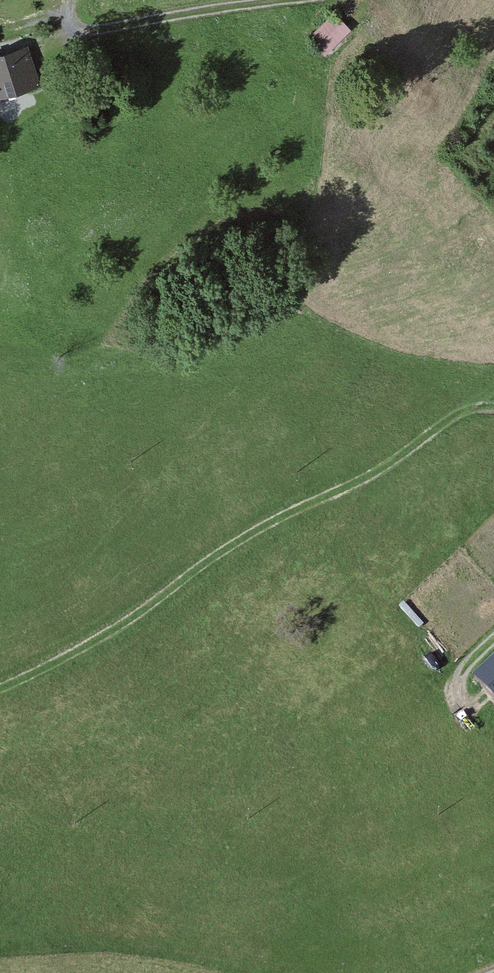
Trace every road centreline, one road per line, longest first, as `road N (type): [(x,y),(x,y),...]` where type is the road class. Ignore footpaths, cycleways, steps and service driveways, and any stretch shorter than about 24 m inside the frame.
road 1 (track): [(493,392),(377,469),(217,552),(106,634),(0,686)]
road 2 (track): [(283,0),(36,42)]

